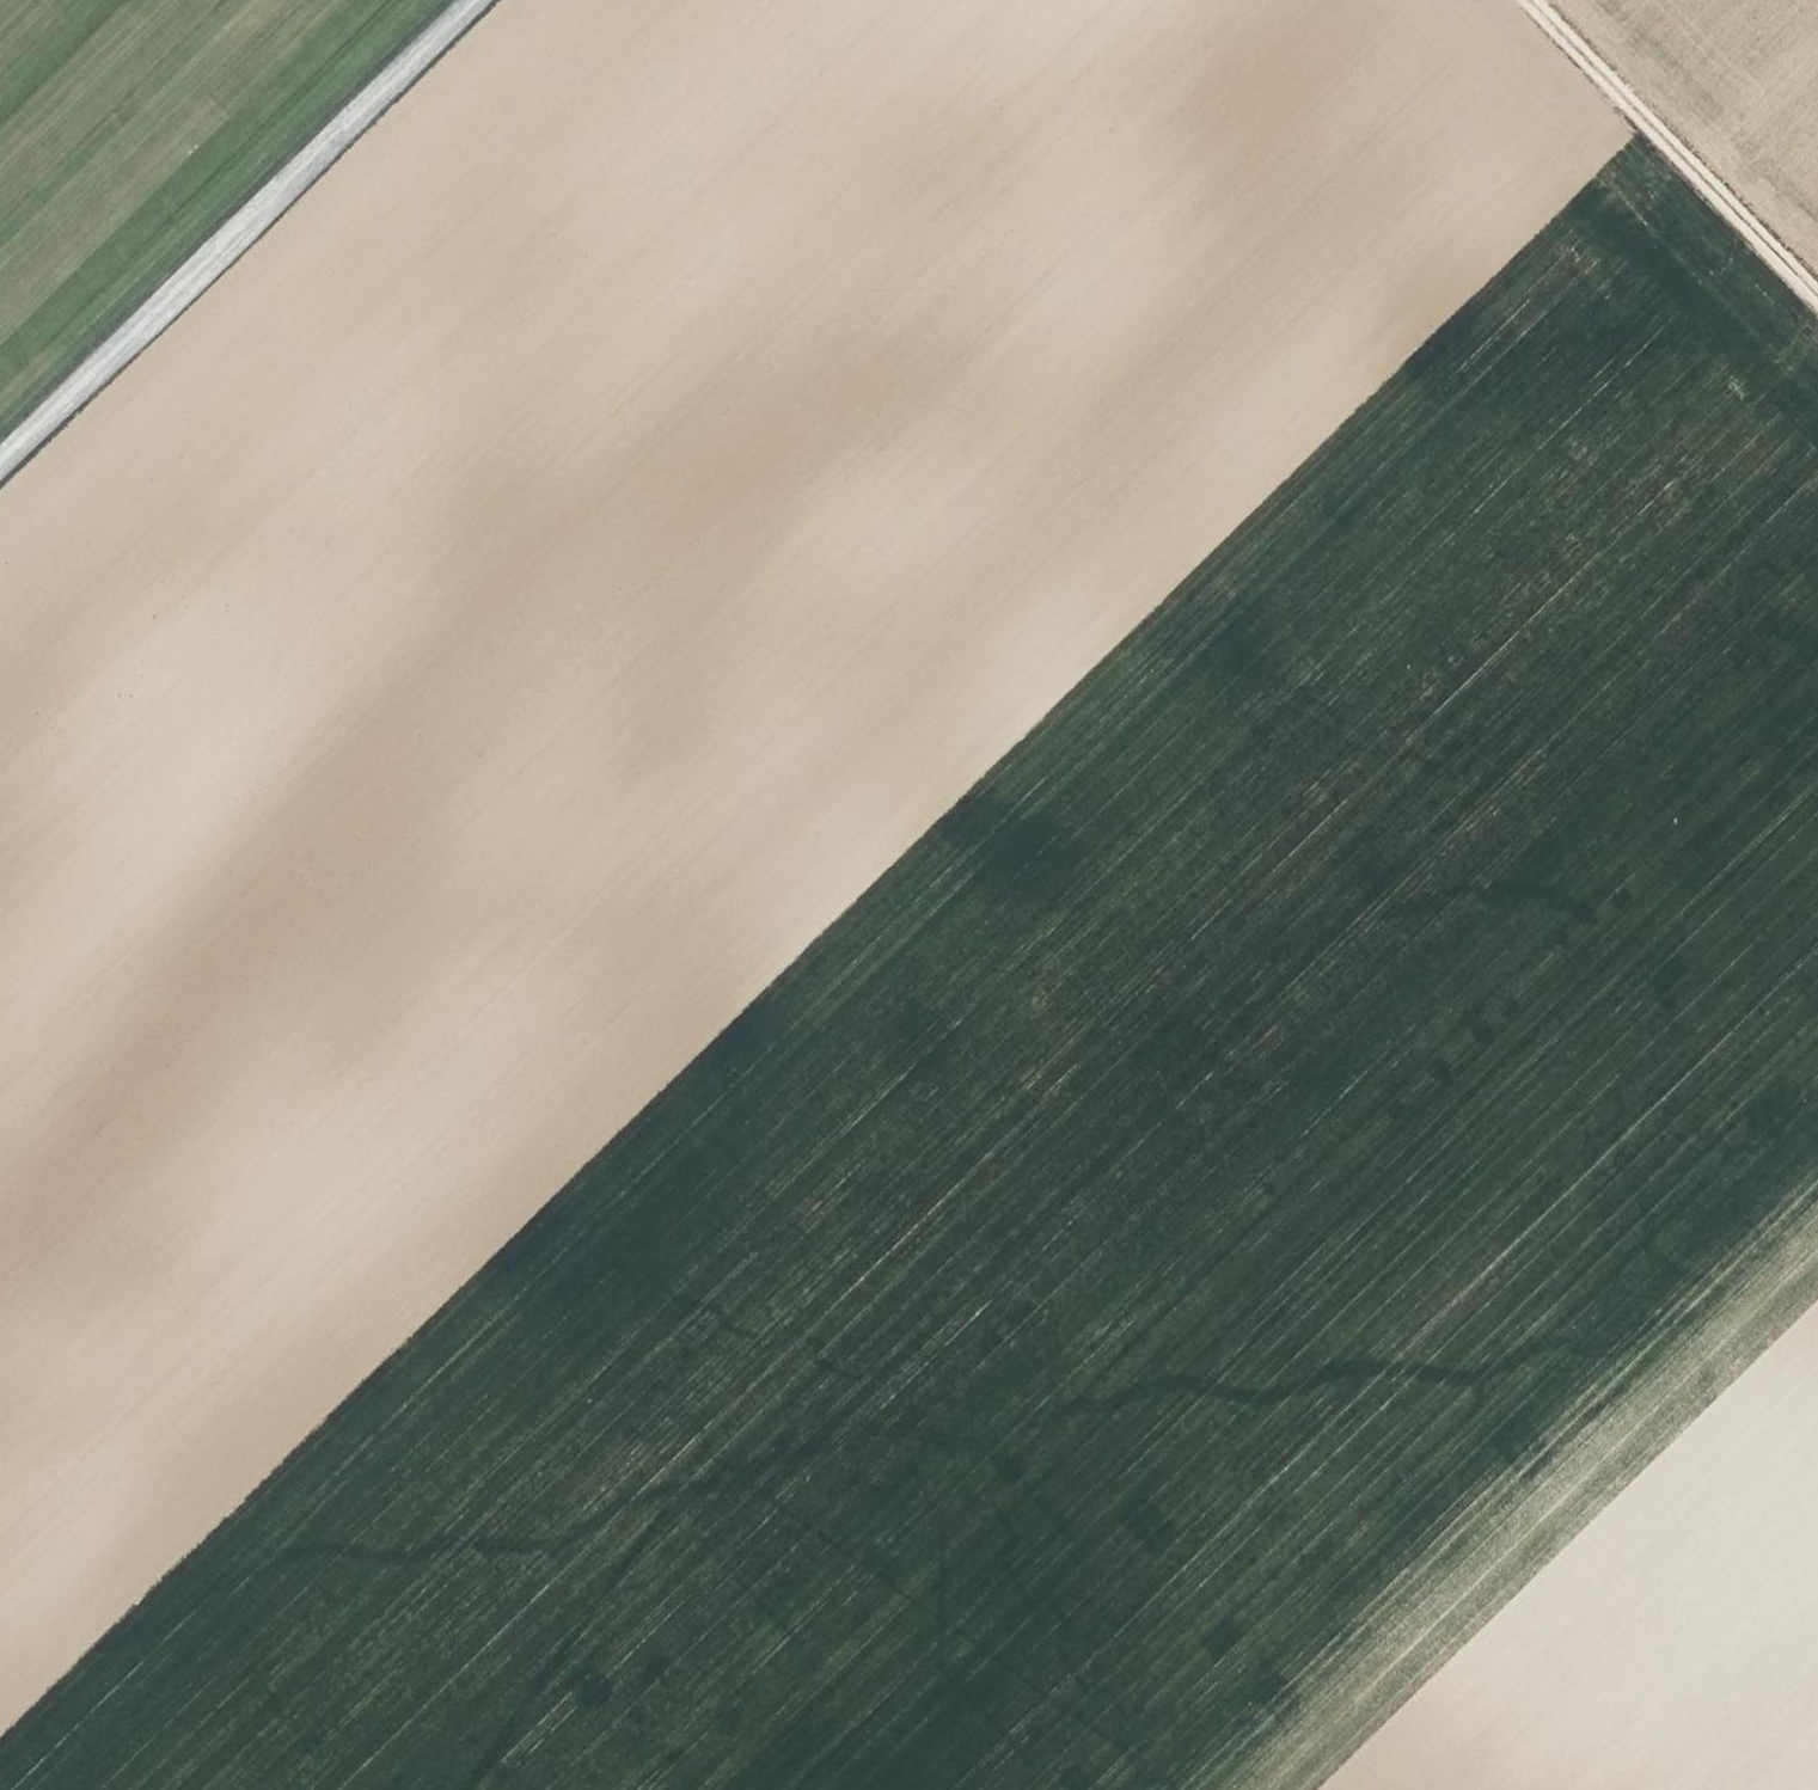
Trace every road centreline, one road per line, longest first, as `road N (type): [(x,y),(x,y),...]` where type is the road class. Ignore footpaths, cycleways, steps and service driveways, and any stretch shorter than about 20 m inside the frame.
road 1 (unclassified): [(467,0),(0,448)]
road 2 (track): [(1517,0),(1817,309)]

